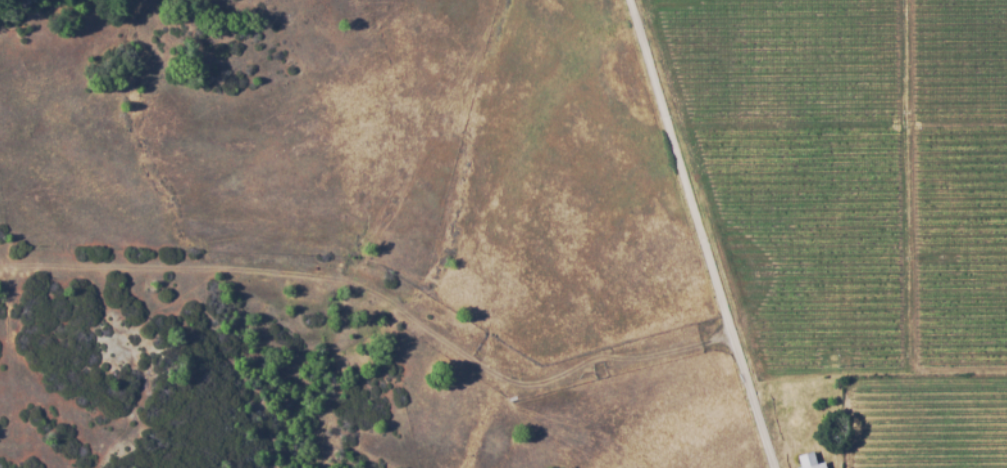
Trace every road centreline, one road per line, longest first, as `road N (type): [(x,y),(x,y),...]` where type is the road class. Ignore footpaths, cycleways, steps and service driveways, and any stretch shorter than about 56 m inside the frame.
road 1 (residential): [(773,467),(624,0)]

